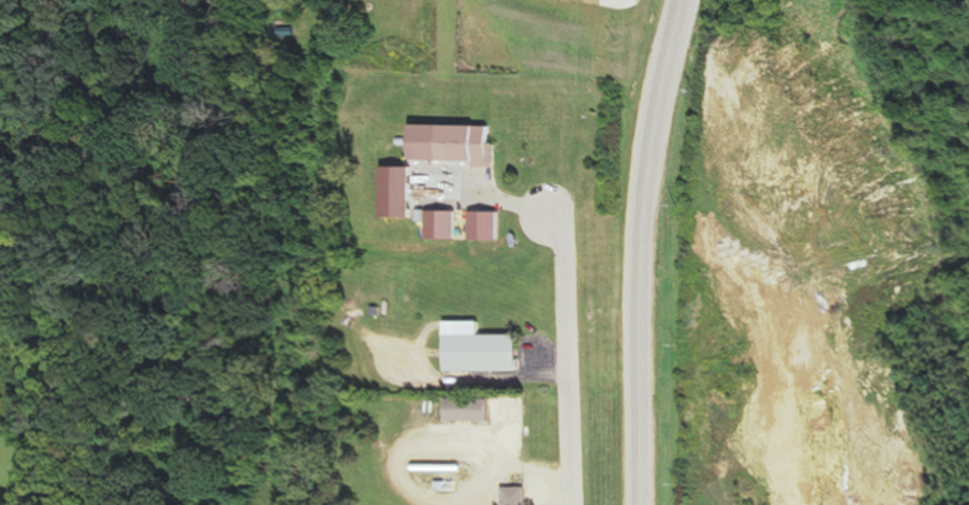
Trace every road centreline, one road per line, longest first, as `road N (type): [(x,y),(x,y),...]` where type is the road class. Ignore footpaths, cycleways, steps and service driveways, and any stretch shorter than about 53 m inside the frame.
road 1 (secondary): [(646,504),(645,192),(690,0)]
road 2 (residential): [(574,504),(571,245),(552,216)]

